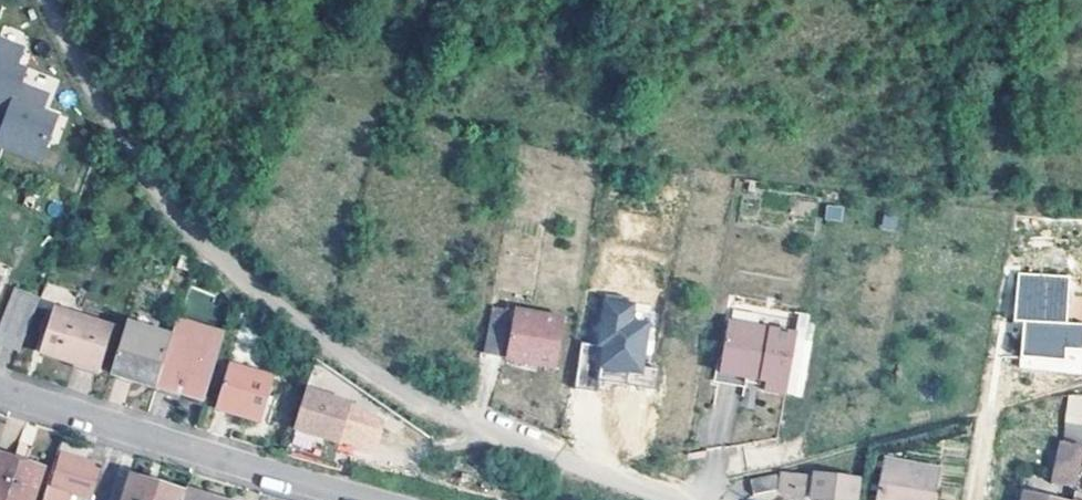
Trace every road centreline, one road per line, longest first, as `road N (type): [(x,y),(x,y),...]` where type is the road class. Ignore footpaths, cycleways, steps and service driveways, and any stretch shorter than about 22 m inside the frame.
road 1 (residential): [(51,0),(135,163),(227,268),(330,345),(423,396)]
road 2 (residential): [(0,392),(379,499)]
road 3 (residential): [(423,396),(669,499)]

